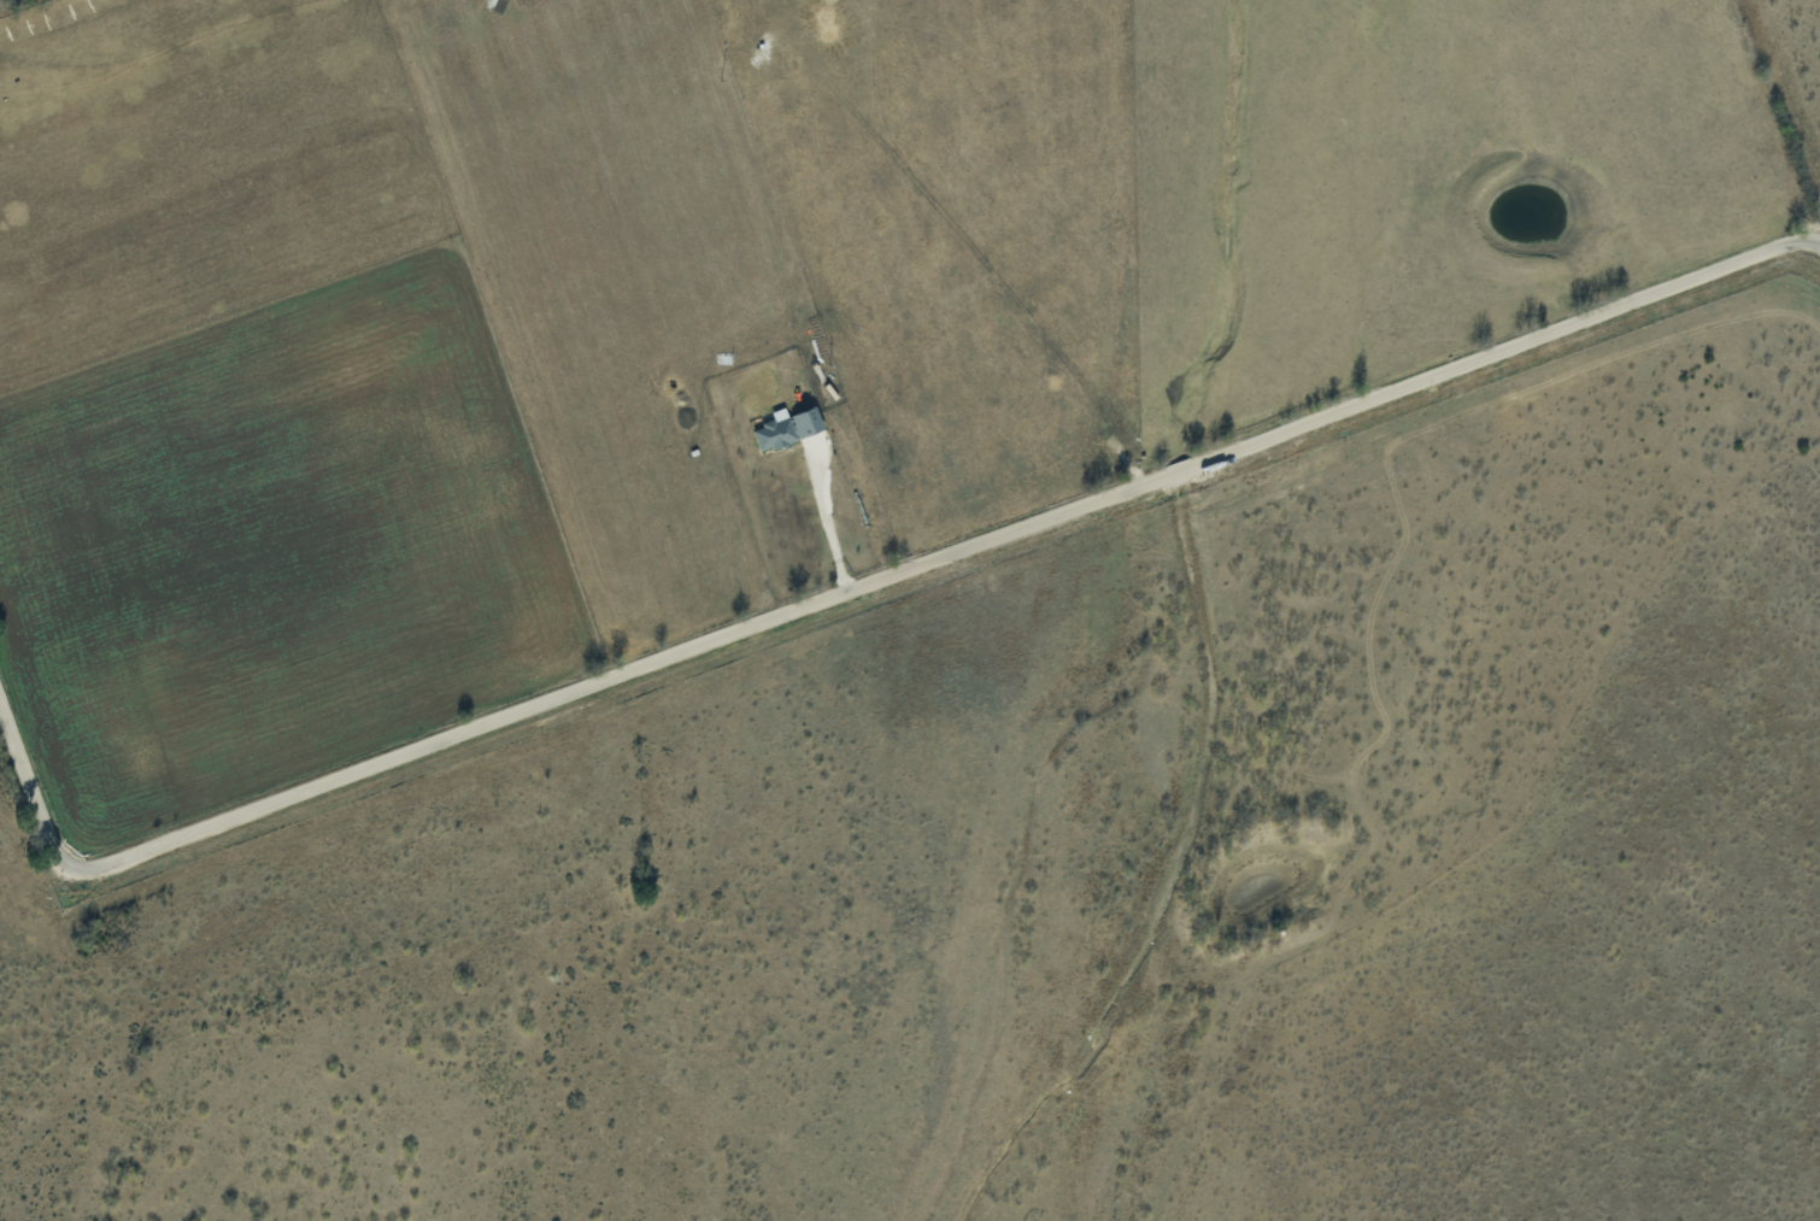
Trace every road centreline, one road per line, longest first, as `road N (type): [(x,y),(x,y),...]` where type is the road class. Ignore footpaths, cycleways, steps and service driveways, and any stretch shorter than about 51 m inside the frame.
road 1 (residential): [(1819,247),(1784,243),(107,863),(80,863),(55,850),(0,694)]

